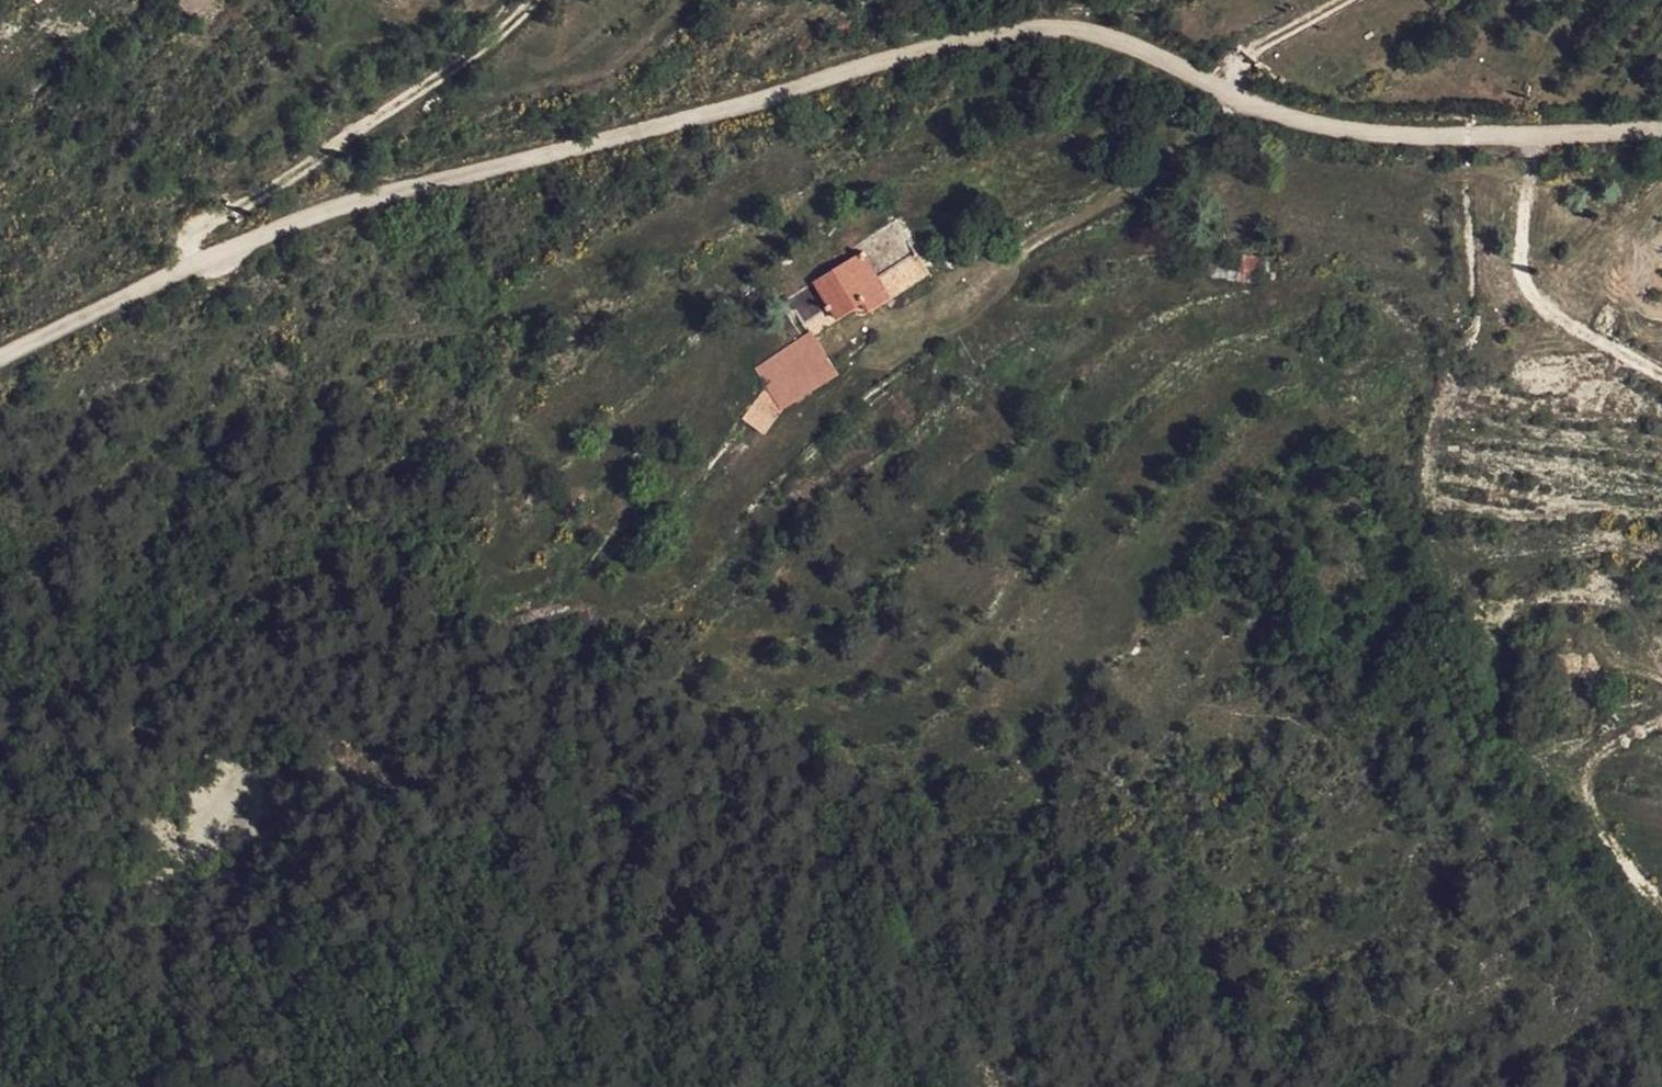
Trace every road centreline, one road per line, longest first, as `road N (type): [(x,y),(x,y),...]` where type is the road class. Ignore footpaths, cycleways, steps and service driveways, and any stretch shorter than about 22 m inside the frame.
road 1 (unclassified): [(194,263),(353,205),(986,38),(1071,26),(1225,89),(1371,136),(1661,128)]
road 2 (track): [(1537,131),(1521,265),(1530,293),(1661,376)]
road 3 (track): [(1661,726),(1615,750),(1592,788),(1619,859),(1661,903)]
road 4 (track): [(0,358),(194,263)]

